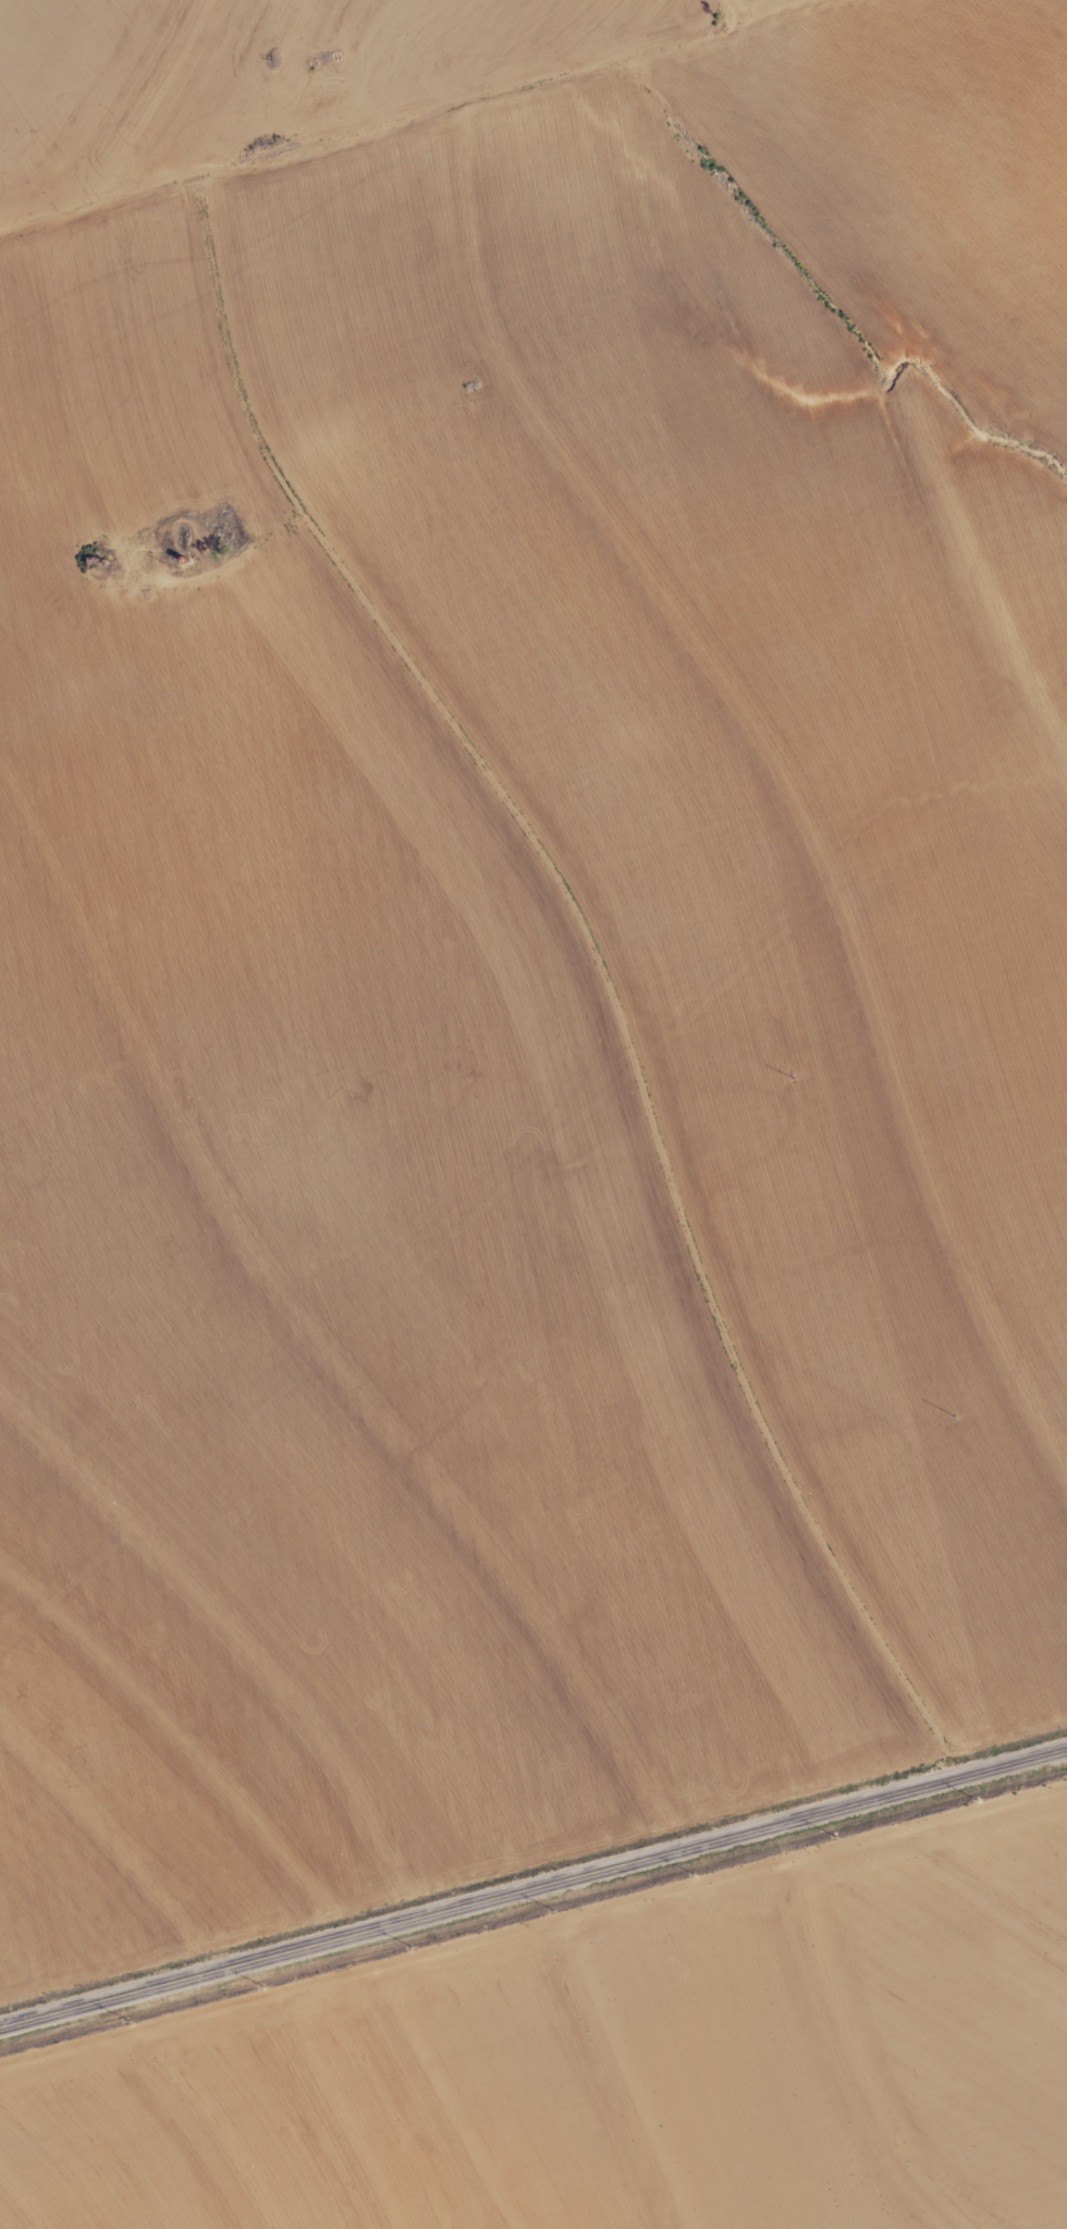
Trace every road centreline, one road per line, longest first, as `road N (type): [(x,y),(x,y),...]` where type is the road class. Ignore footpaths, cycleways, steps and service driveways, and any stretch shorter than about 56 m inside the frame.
road 1 (secondary): [(0,2027),(1066,1749)]

